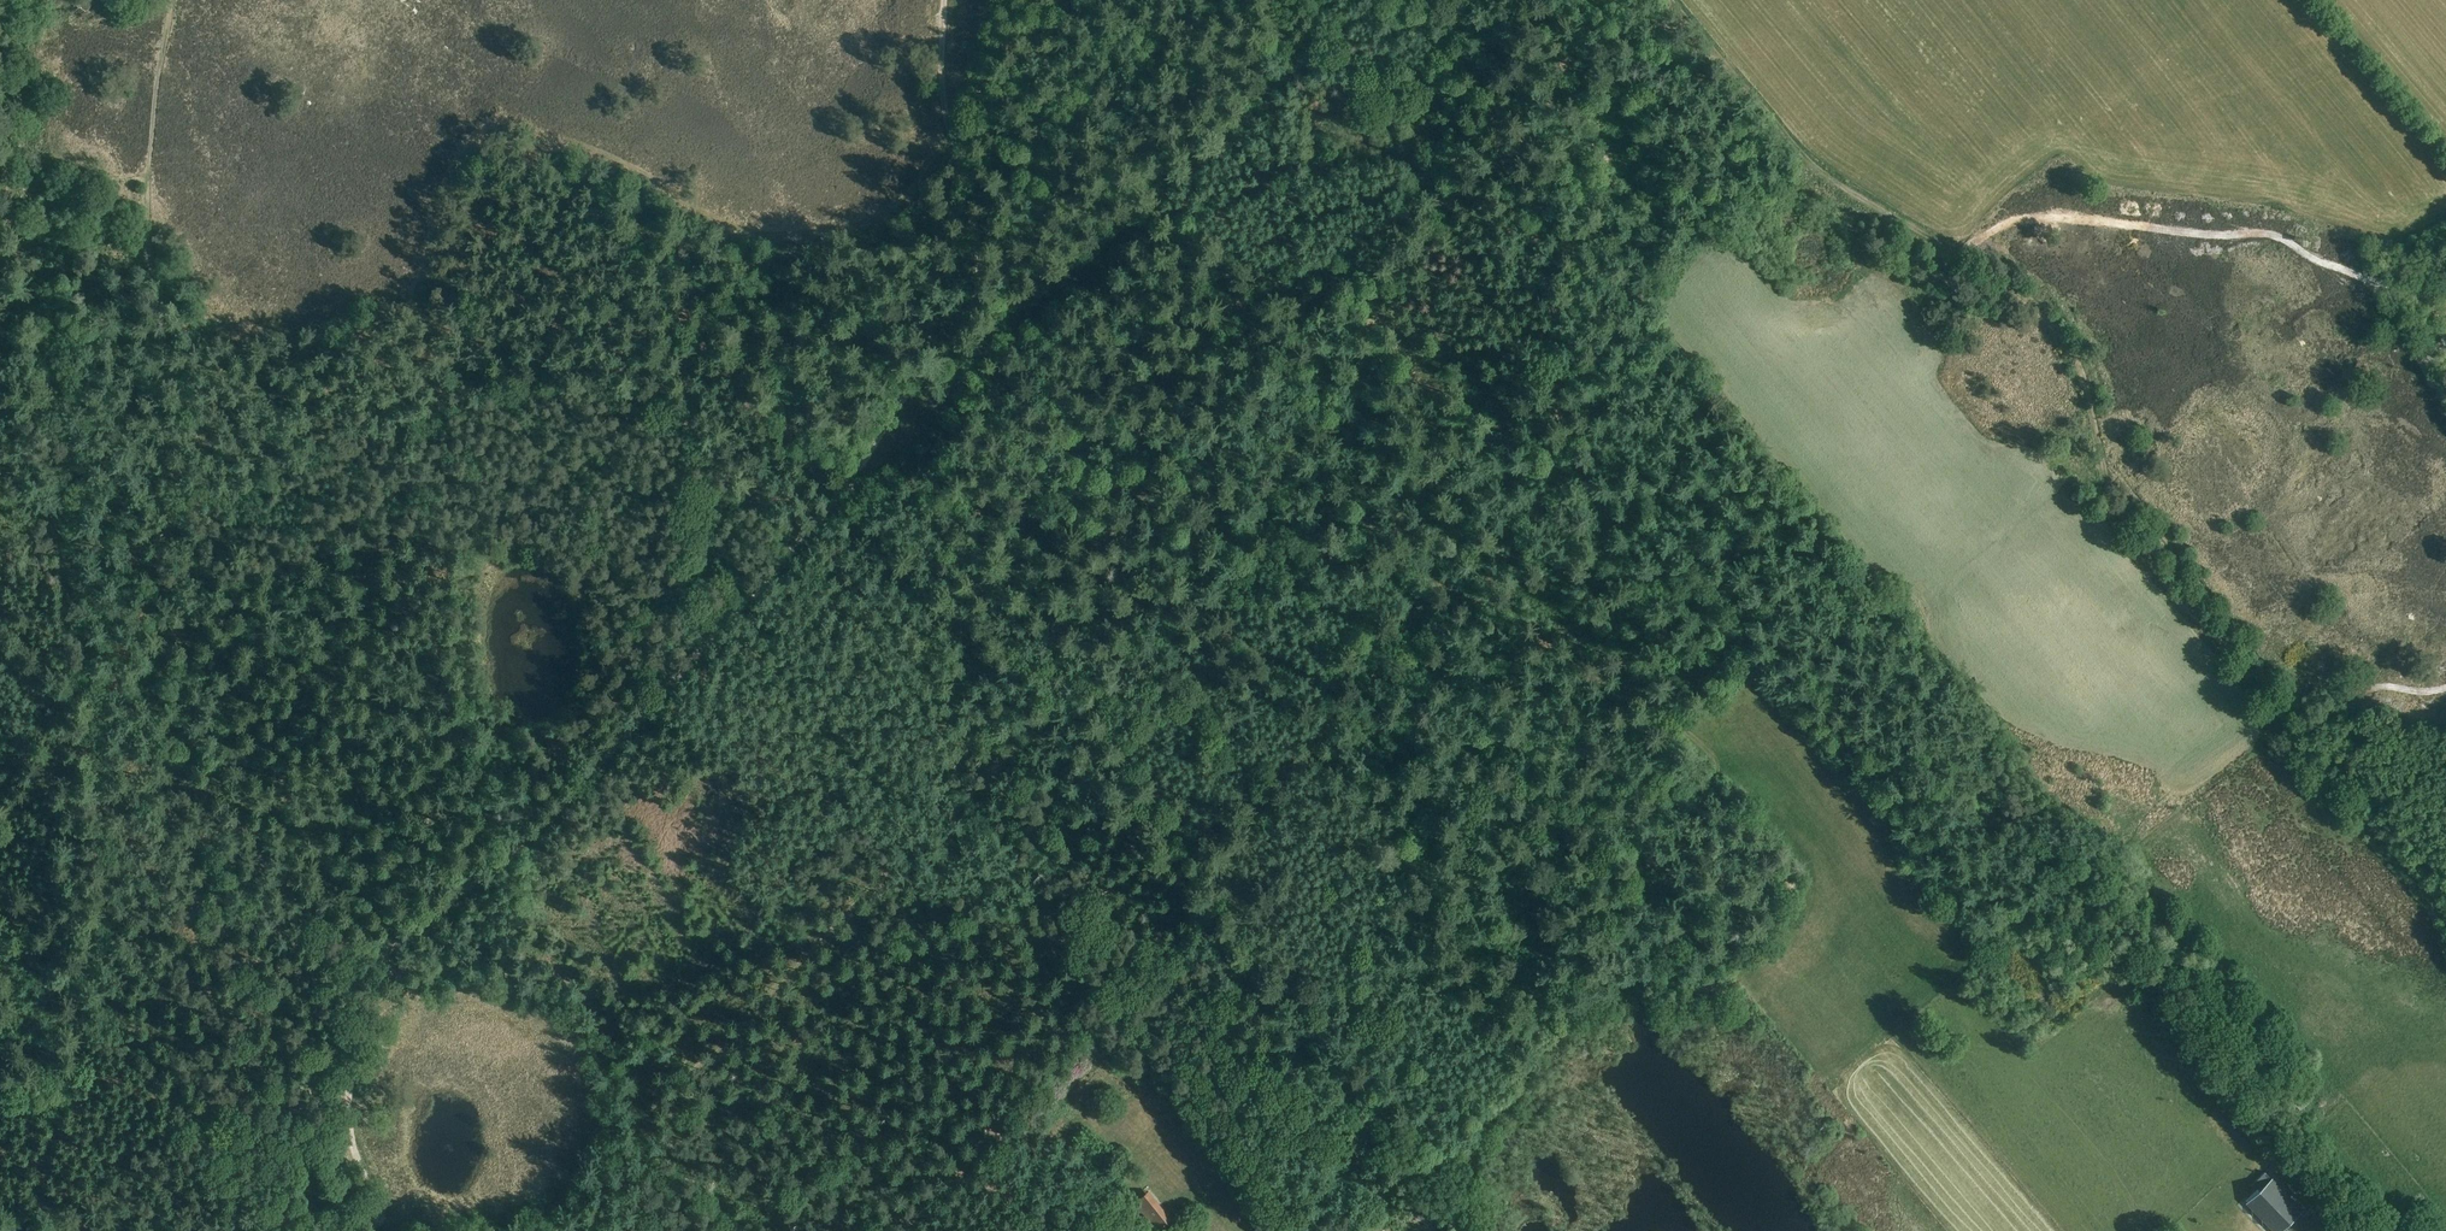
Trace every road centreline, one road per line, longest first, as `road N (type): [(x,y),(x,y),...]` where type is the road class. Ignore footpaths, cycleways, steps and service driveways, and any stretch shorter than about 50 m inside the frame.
road 1 (track): [(1450,0),(1545,268),(1560,425),(1630,547),(1681,666),(1679,680),(1652,710),(1407,564),(836,496)]
road 2 (track): [(2445,910),(2139,550),(2109,494),(2085,381),(2060,334),(2002,285),(1810,168),(1671,0)]
road 3 (track): [(372,982),(402,939),(514,849),(647,712),(836,496),(966,326),(980,294),(984,250),(945,108),(944,0)]
road 4 (track): [(1375,0),(981,361),(936,428),(889,468),(836,496),(564,175),(542,136)]
road 5 (track): [(1663,696),(1720,771),(1748,875),(1745,909),(1522,1087),(1484,1138),(1457,1159),(1429,1156),(1370,1104),(1192,916)]
road 6 (track): [(189,398),(314,378),(385,351),(418,294),(456,170),(501,127),(586,146),(703,213),(781,237),(883,217),(954,143)]
road 7 (track): [(1093,528),(1112,509),(1168,379),(1200,339),(1233,312),(1506,159),(1537,122),(1598,0)]
road 8 (track): [(517,1230),(560,1203),(597,1145),(641,1120),(749,1020),(1035,726)]
road 9 (track): [(372,982),(169,761),(111,686),(170,521),(189,398)]
road 10 (track): [(10,190),(67,666),(62,695),(0,782)]
road 11 (track): [(1192,916),(975,650),(836,496)]
road 12 (track): [(904,1230),(1071,1041),(1182,939),(1192,916)]
road 13 (track): [(0,910),(284,1230)]
road 14 (track): [(1169,884),(1189,874),(1312,747),(1438,578)]
road 15 (track): [(171,0),(146,217),(189,398)]
road 16 (track): [(1956,255),(1996,225),(2028,214),(2268,233),(2301,248)]
road 17 (track): [(370,1230),(373,1208),(350,1147),(346,1106),(372,982)]
road 18 (track): [(1379,562),(1428,486),(1479,442),(1557,394)]
road 19 (track): [(2287,724),(2375,694),(2445,691)]
road 20 (track): [(2445,399),(2383,264)]

